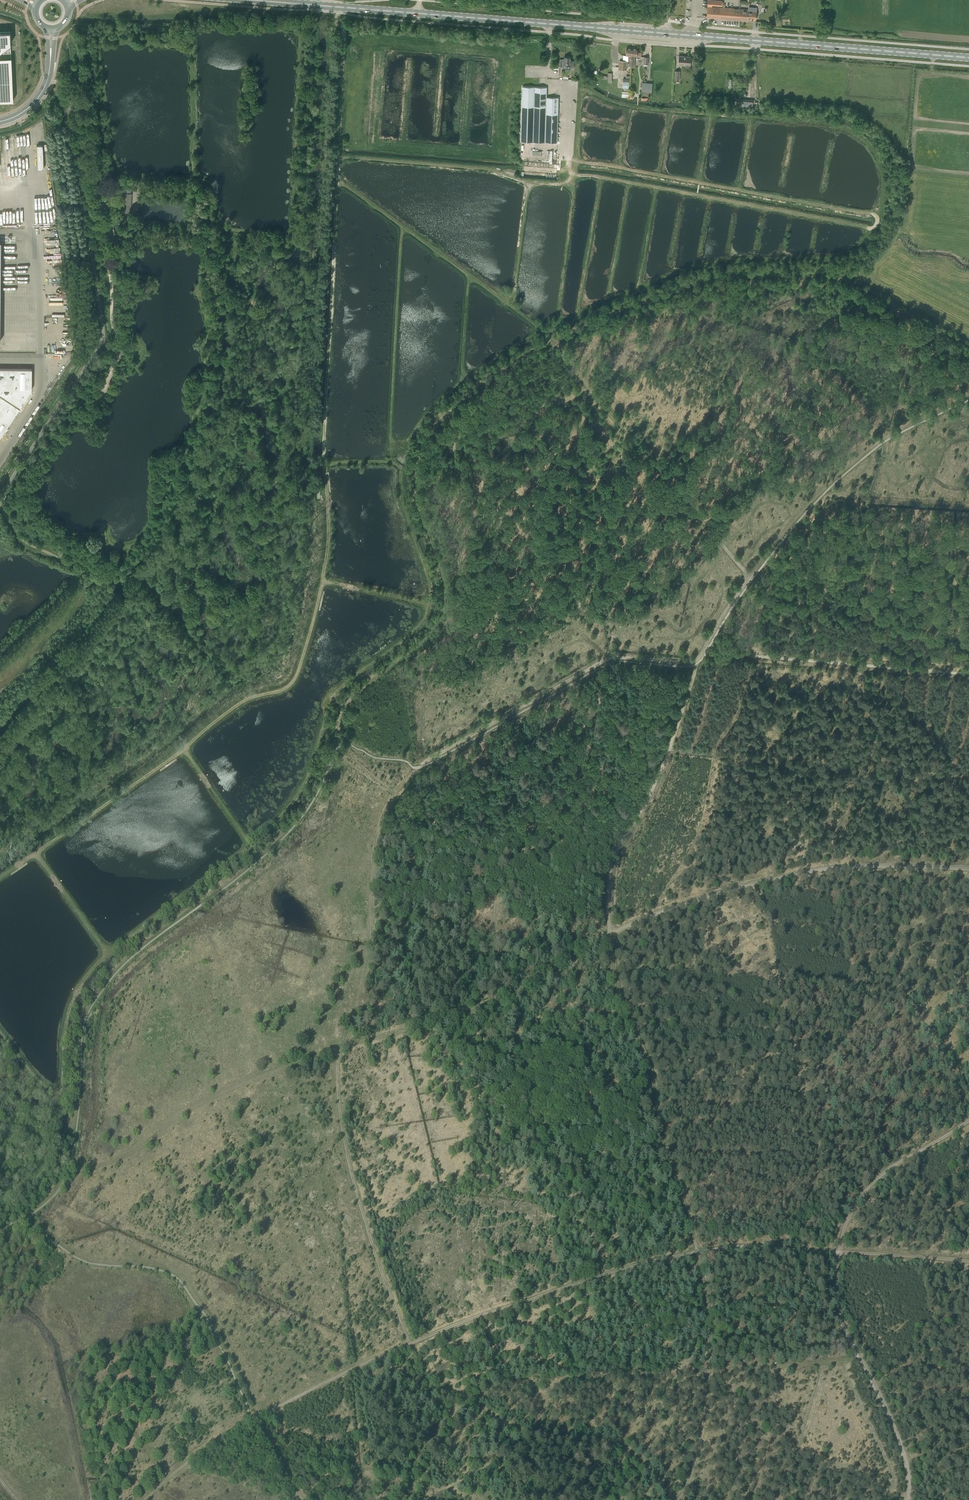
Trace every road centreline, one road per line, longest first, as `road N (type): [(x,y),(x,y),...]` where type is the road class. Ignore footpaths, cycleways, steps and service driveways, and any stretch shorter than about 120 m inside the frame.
road 1 (track): [(332,746),(306,809),(282,836),(118,967),(85,1012),(68,1158),(62,1179),(28,1218),(89,1259),(179,1275),(229,1348),(260,1417)]
road 2 (track): [(696,661),(668,756),(616,851),(610,933),(488,1007),(279,1071),(200,1107),(123,1160),(65,1180)]
road 3 (track): [(345,706),(420,646),(443,613),(445,586),(414,484),(426,437),(460,400),(552,343),(750,576)]
road 4 (primary): [(968,59),(246,0)]
road 5 (track): [(395,794),(381,826),(371,936),(338,1082),(346,1149),(376,1252),(419,1357)]
road 6 (track): [(698,1252),(491,1314),(260,1417)]
road 7 (track): [(907,1499),(906,1461),(837,1313),(840,1251),(849,1214),(869,1186),(968,1119)]
road 8 (unclassified): [(0,496),(102,339),(69,95),(54,79)]
road 9 (track): [(968,869),(807,872),(610,933)]
road 10 (track): [(702,653),(684,663),(606,659),(416,768)]
road 11 (track): [(247,699),(0,876)]
road 12 (track): [(668,756),(968,780)]
road 13 (track): [(968,397),(858,459),(750,576)]
road 14 (track): [(331,698),(425,617),(430,590),(399,464)]
road 15 (track): [(247,699),(287,688),(309,640),(330,530),(325,464)]
road 16 (track): [(968,1262),(747,1247),(698,1252)]
road 17 (track): [(702,653),(968,674)]
road 18 (track): [(438,759),(500,875),(547,890),(610,933)]
road 19 (track): [(0,742),(128,591)]
road 20 (track): [(0,511),(26,542),(128,591)]
road 21 (track): [(252,1420),(145,1499)]

